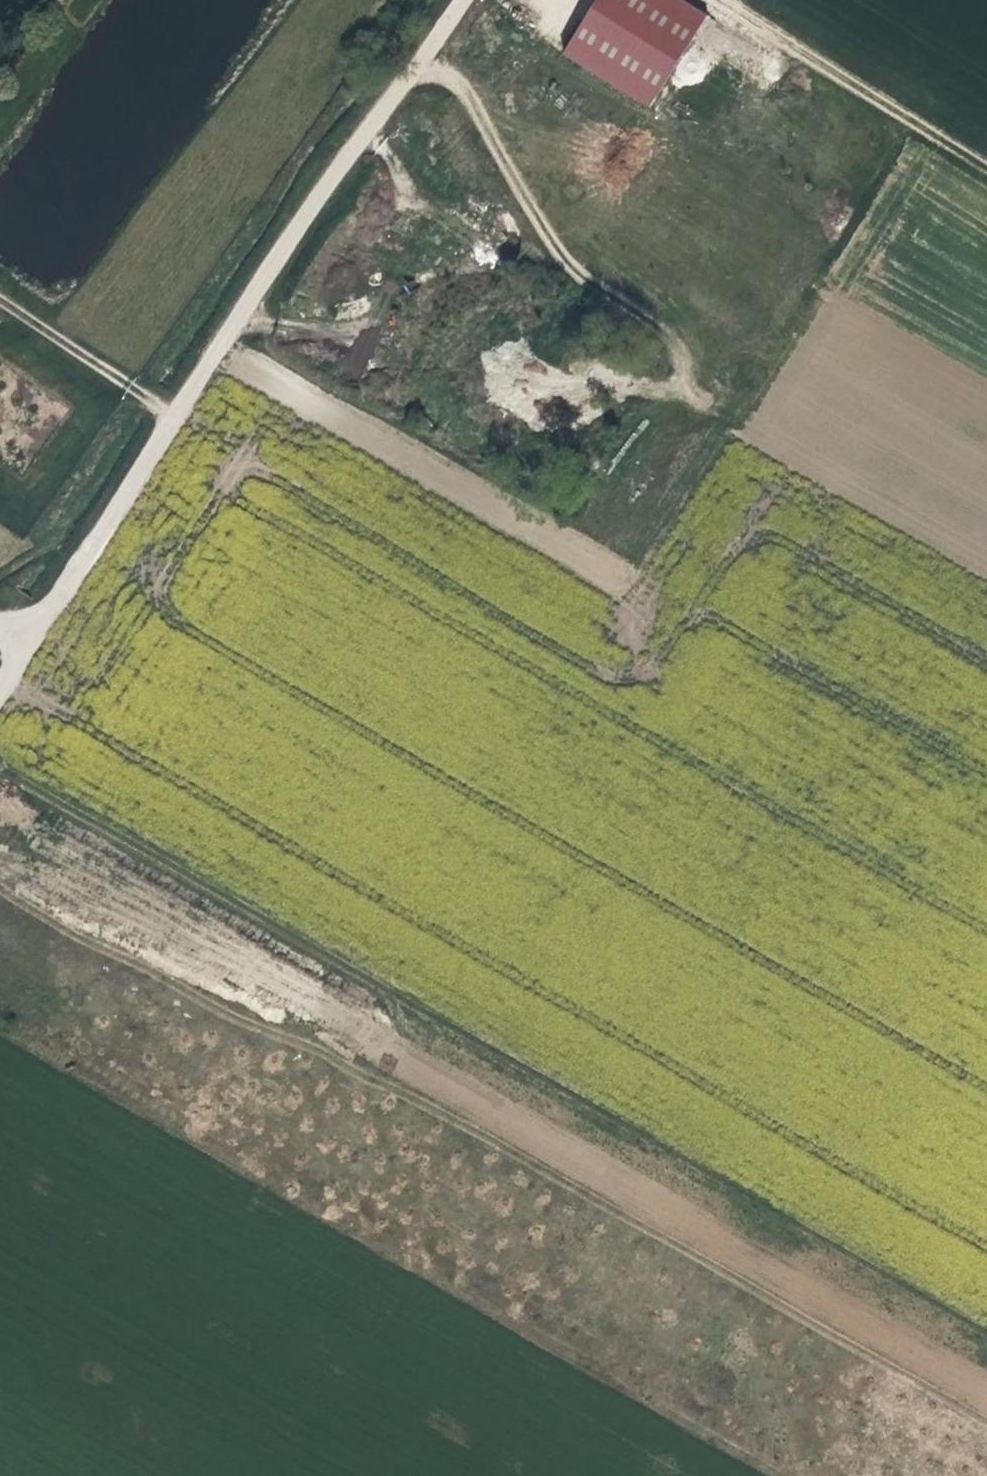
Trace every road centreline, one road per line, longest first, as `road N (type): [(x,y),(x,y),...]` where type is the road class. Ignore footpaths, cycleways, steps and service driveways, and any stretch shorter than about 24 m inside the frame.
road 1 (track): [(0,685),(313,200),(462,0)]
road 2 (track): [(986,163),(724,0)]

